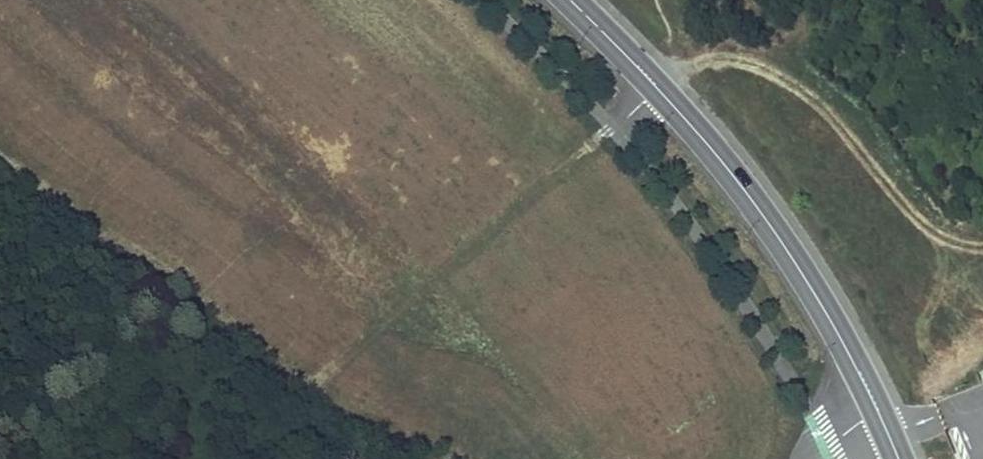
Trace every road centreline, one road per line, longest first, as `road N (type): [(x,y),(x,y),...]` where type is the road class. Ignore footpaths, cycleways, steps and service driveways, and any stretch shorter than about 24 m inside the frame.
road 1 (unclassified): [(576,0),(618,40),(795,261),(897,458)]

